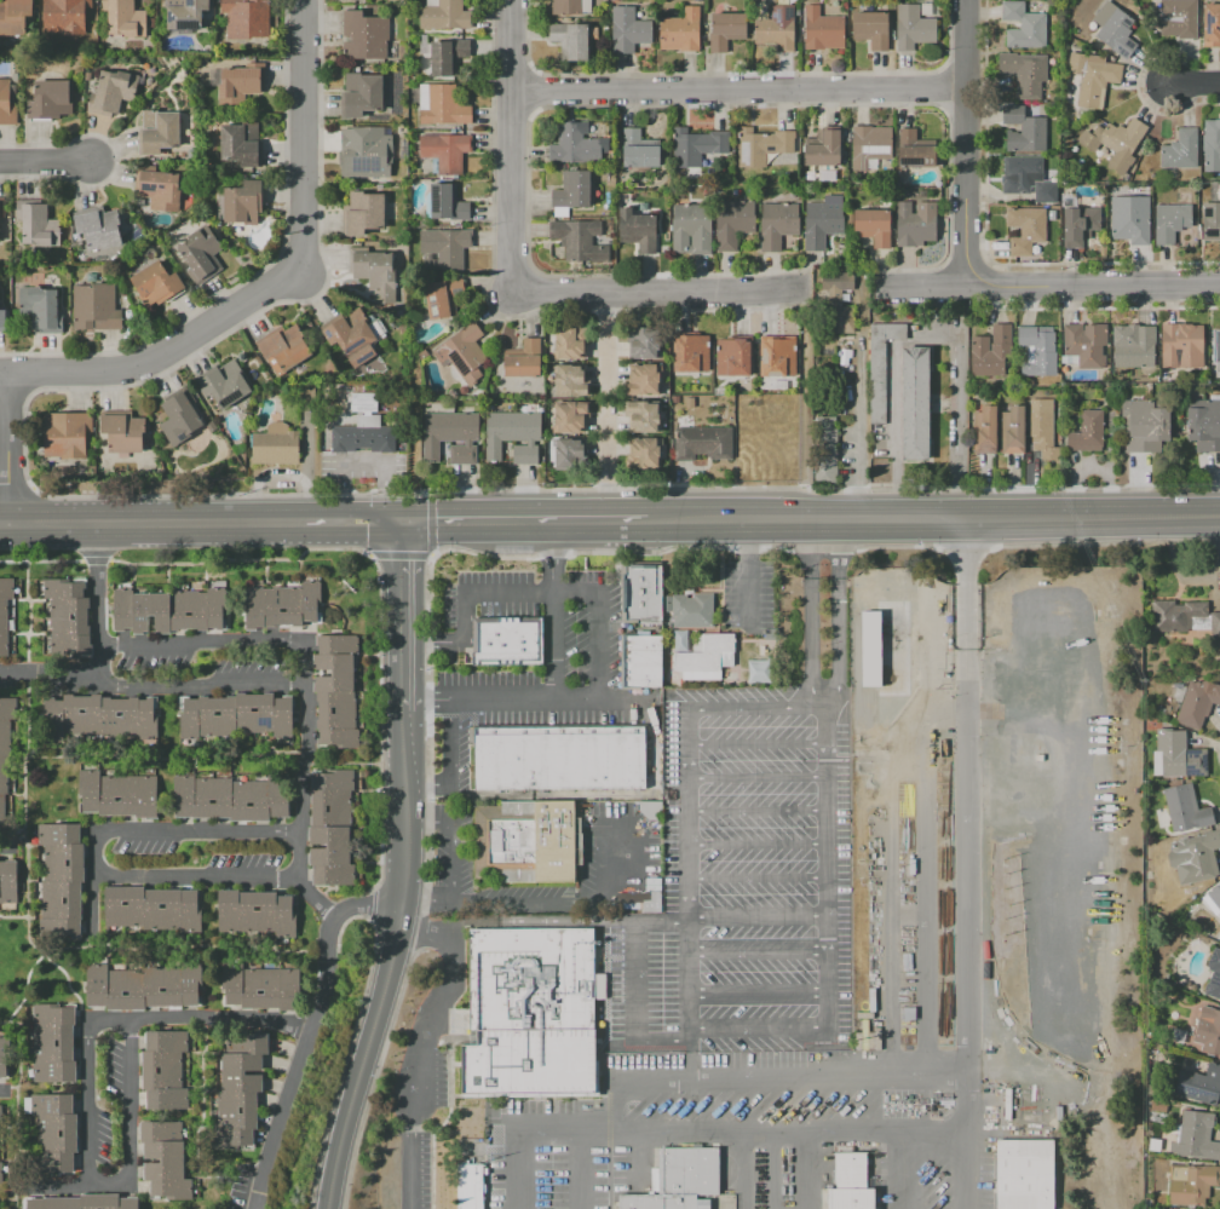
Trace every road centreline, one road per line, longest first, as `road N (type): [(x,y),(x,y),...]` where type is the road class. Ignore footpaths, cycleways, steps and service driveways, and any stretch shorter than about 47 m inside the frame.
road 1 (secondary): [(1219,517),(649,520)]
road 2 (tertiary): [(327,1208),(395,933),(399,700)]
road 3 (residential): [(520,97),(961,97)]
road 4 (residential): [(868,284),(1219,284)]
road 5 (residential): [(8,384),(156,375),(299,276)]
road 6 (residential): [(252,1208),(322,992),(332,915)]
road 7 (residential): [(518,281),(810,284)]
road 8 (residential): [(962,0),(965,284)]
road 9 (residential): [(516,0),(518,281)]
road 10 (residential): [(304,0),(299,276)]
road 11 (secondary): [(649,520),(398,523)]
road 12 (secondary): [(249,523),(7,525)]
road 13 (tertiary): [(399,700),(398,523)]
road 14 (secondary): [(398,523),(249,523)]
road 15 (residential): [(8,384),(7,525)]

